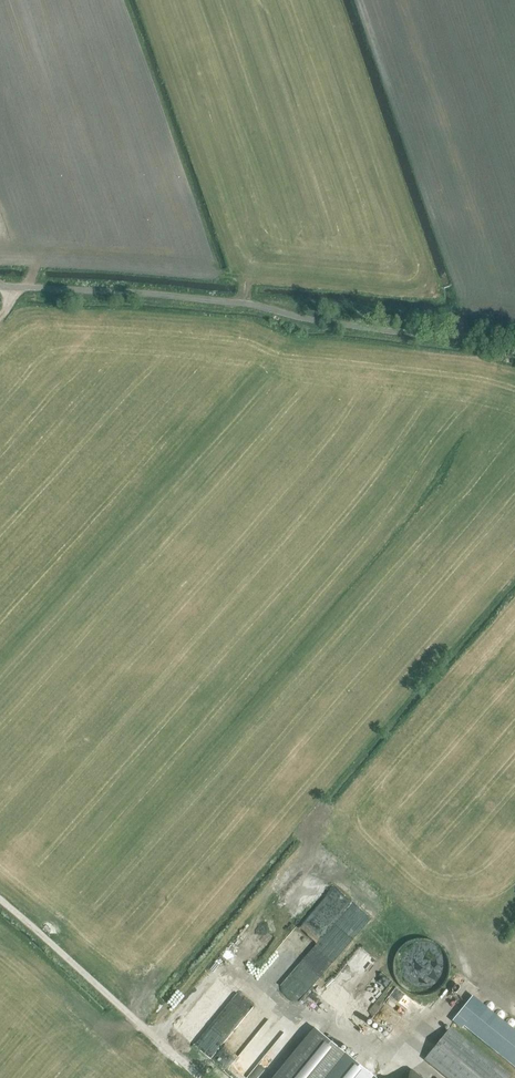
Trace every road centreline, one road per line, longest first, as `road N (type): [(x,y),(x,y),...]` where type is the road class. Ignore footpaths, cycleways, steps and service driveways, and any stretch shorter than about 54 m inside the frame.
road 1 (unclassified): [(514,338),(310,325),(261,304),(0,286)]

